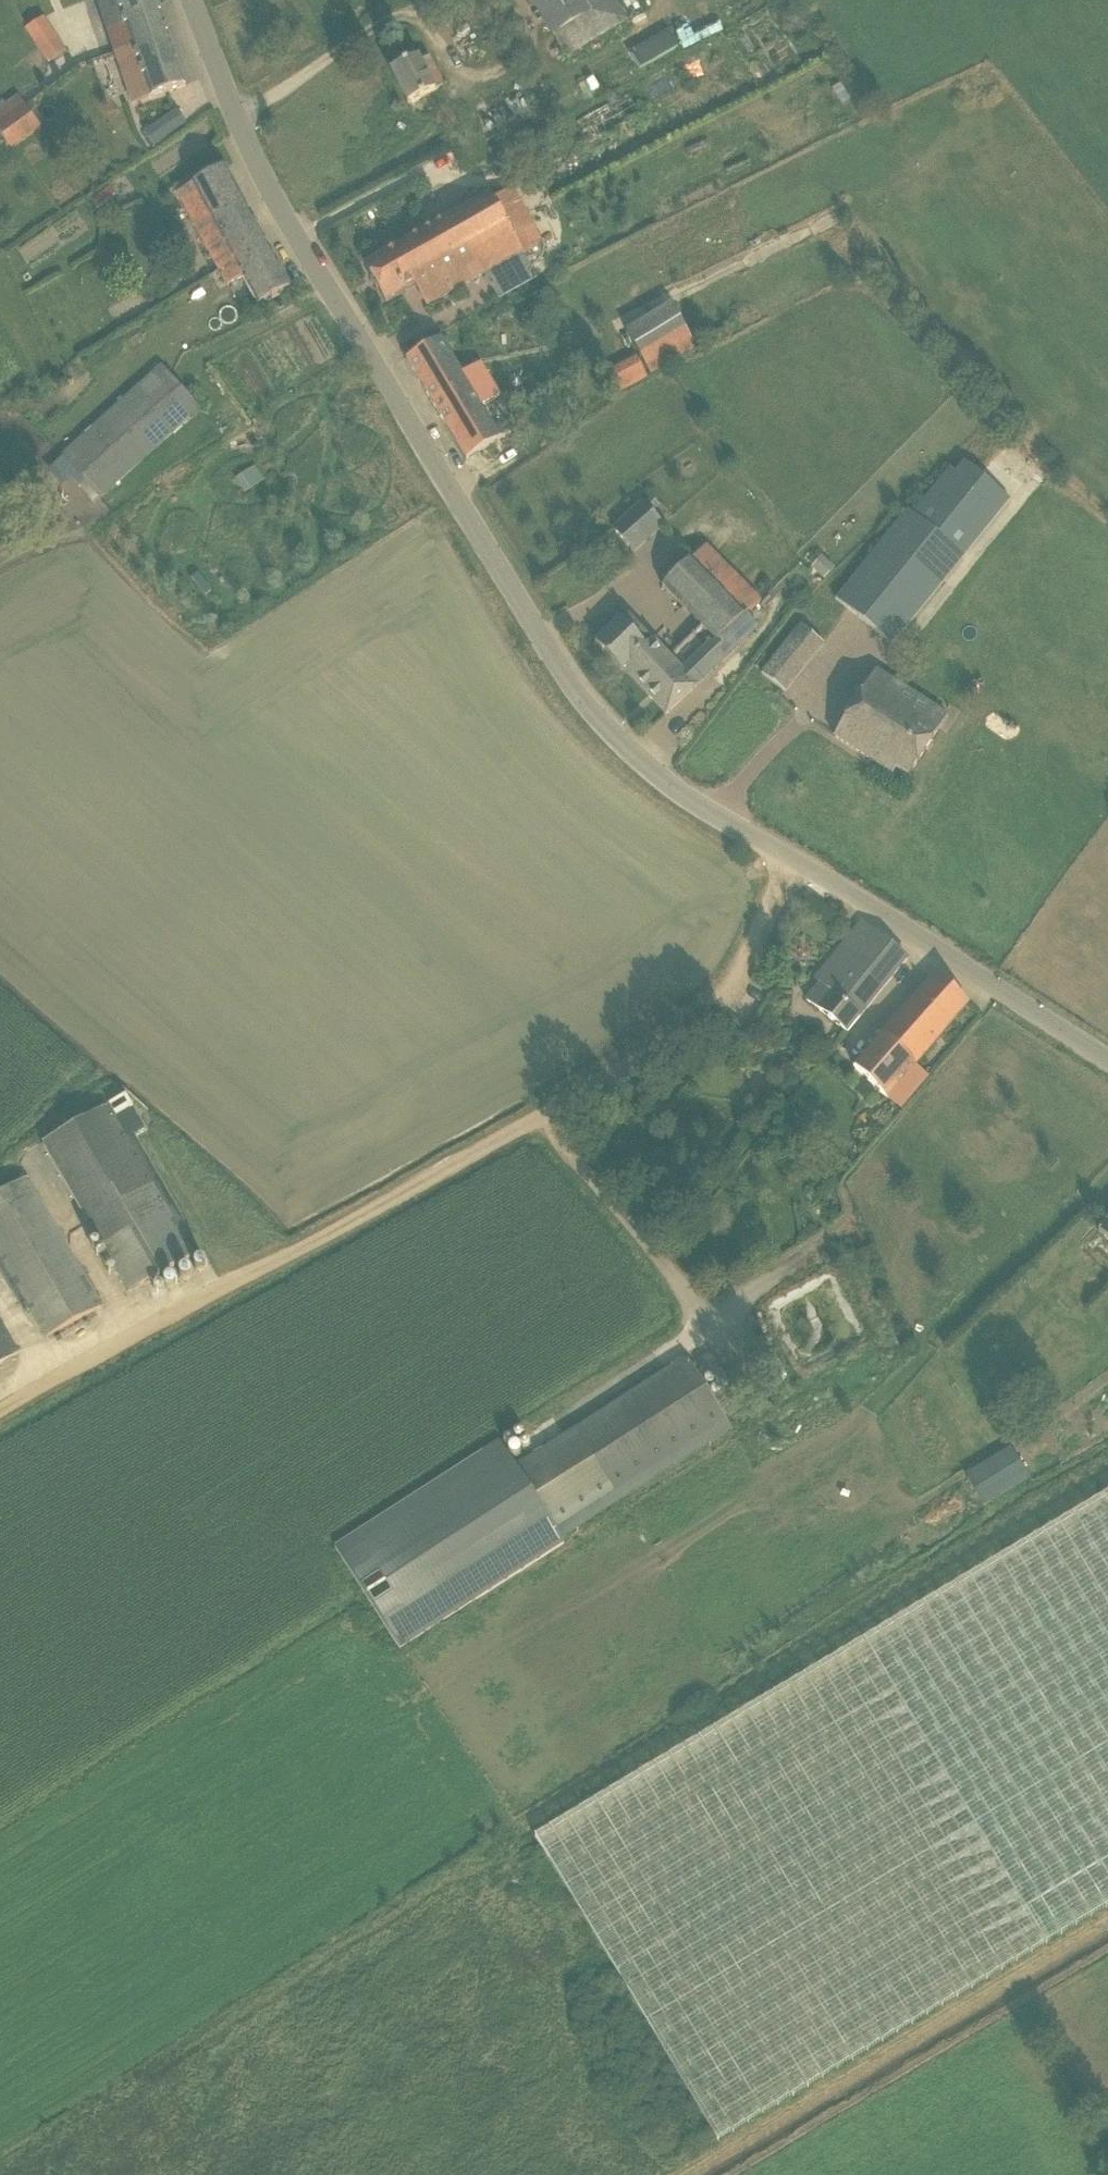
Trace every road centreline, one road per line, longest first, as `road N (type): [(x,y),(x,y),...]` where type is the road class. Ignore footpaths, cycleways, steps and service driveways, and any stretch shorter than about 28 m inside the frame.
road 1 (unclassified): [(1107,1061),(795,860),(688,801),(569,685),(304,254),(245,140),(192,0)]
road 2 (track): [(795,860),(721,1006),(658,1054),(0,1418)]

